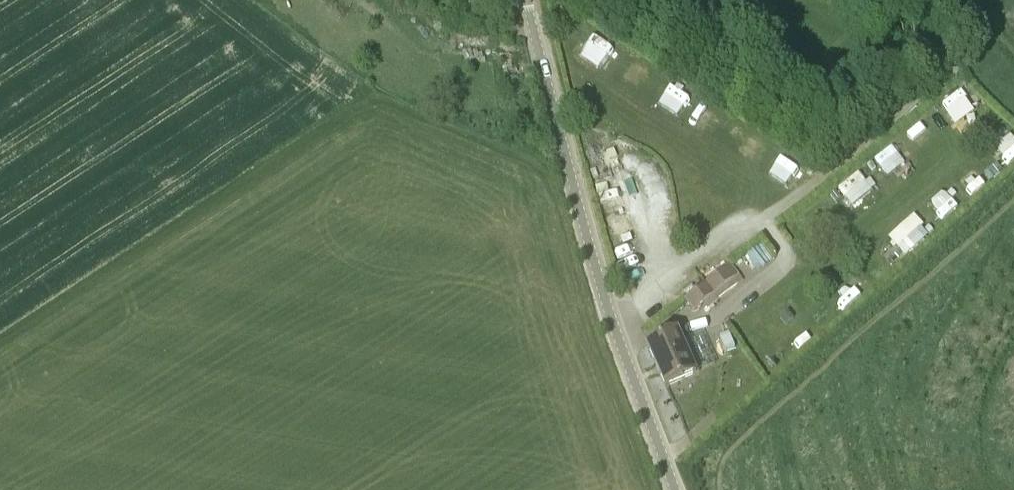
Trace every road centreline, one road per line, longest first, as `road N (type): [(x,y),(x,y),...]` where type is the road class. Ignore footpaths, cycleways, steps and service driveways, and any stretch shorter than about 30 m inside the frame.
road 1 (tertiary): [(675,489),(604,296),(526,0)]

